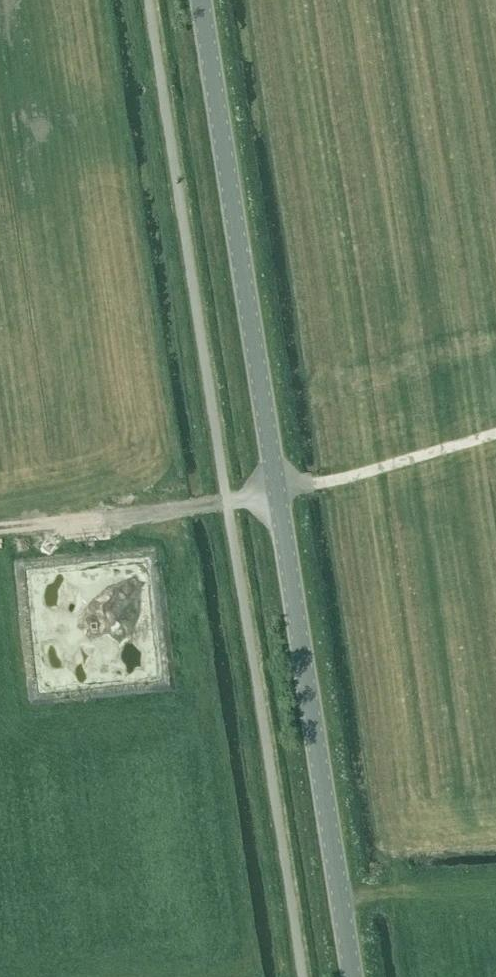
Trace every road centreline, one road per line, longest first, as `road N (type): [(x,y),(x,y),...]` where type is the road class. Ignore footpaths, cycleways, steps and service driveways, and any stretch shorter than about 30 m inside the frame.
road 1 (tertiary): [(353,976),(201,0)]
road 2 (track): [(277,492),(0,526)]
road 3 (track): [(277,492),(495,433)]

